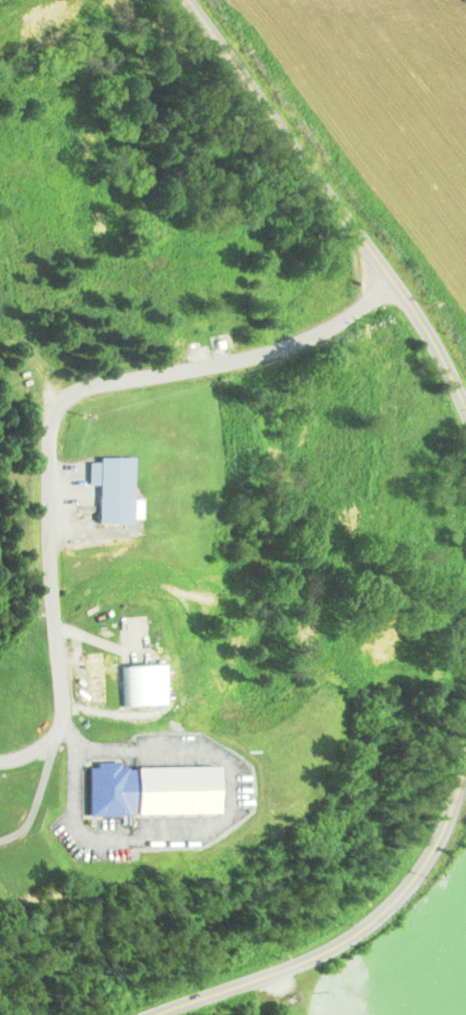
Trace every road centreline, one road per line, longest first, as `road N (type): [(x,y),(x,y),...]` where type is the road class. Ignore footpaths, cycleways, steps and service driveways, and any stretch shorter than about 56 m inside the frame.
road 1 (secondary): [(465,409),(441,348),(189,0)]
road 2 (secondary): [(155,1014),(310,959),(394,903),(449,831),(465,774)]
road 3 (residential): [(0,752),(28,742),(50,710),(37,438),(41,405),(66,383)]
road 4 (residential): [(66,383),(273,346),(336,317),(385,272)]

